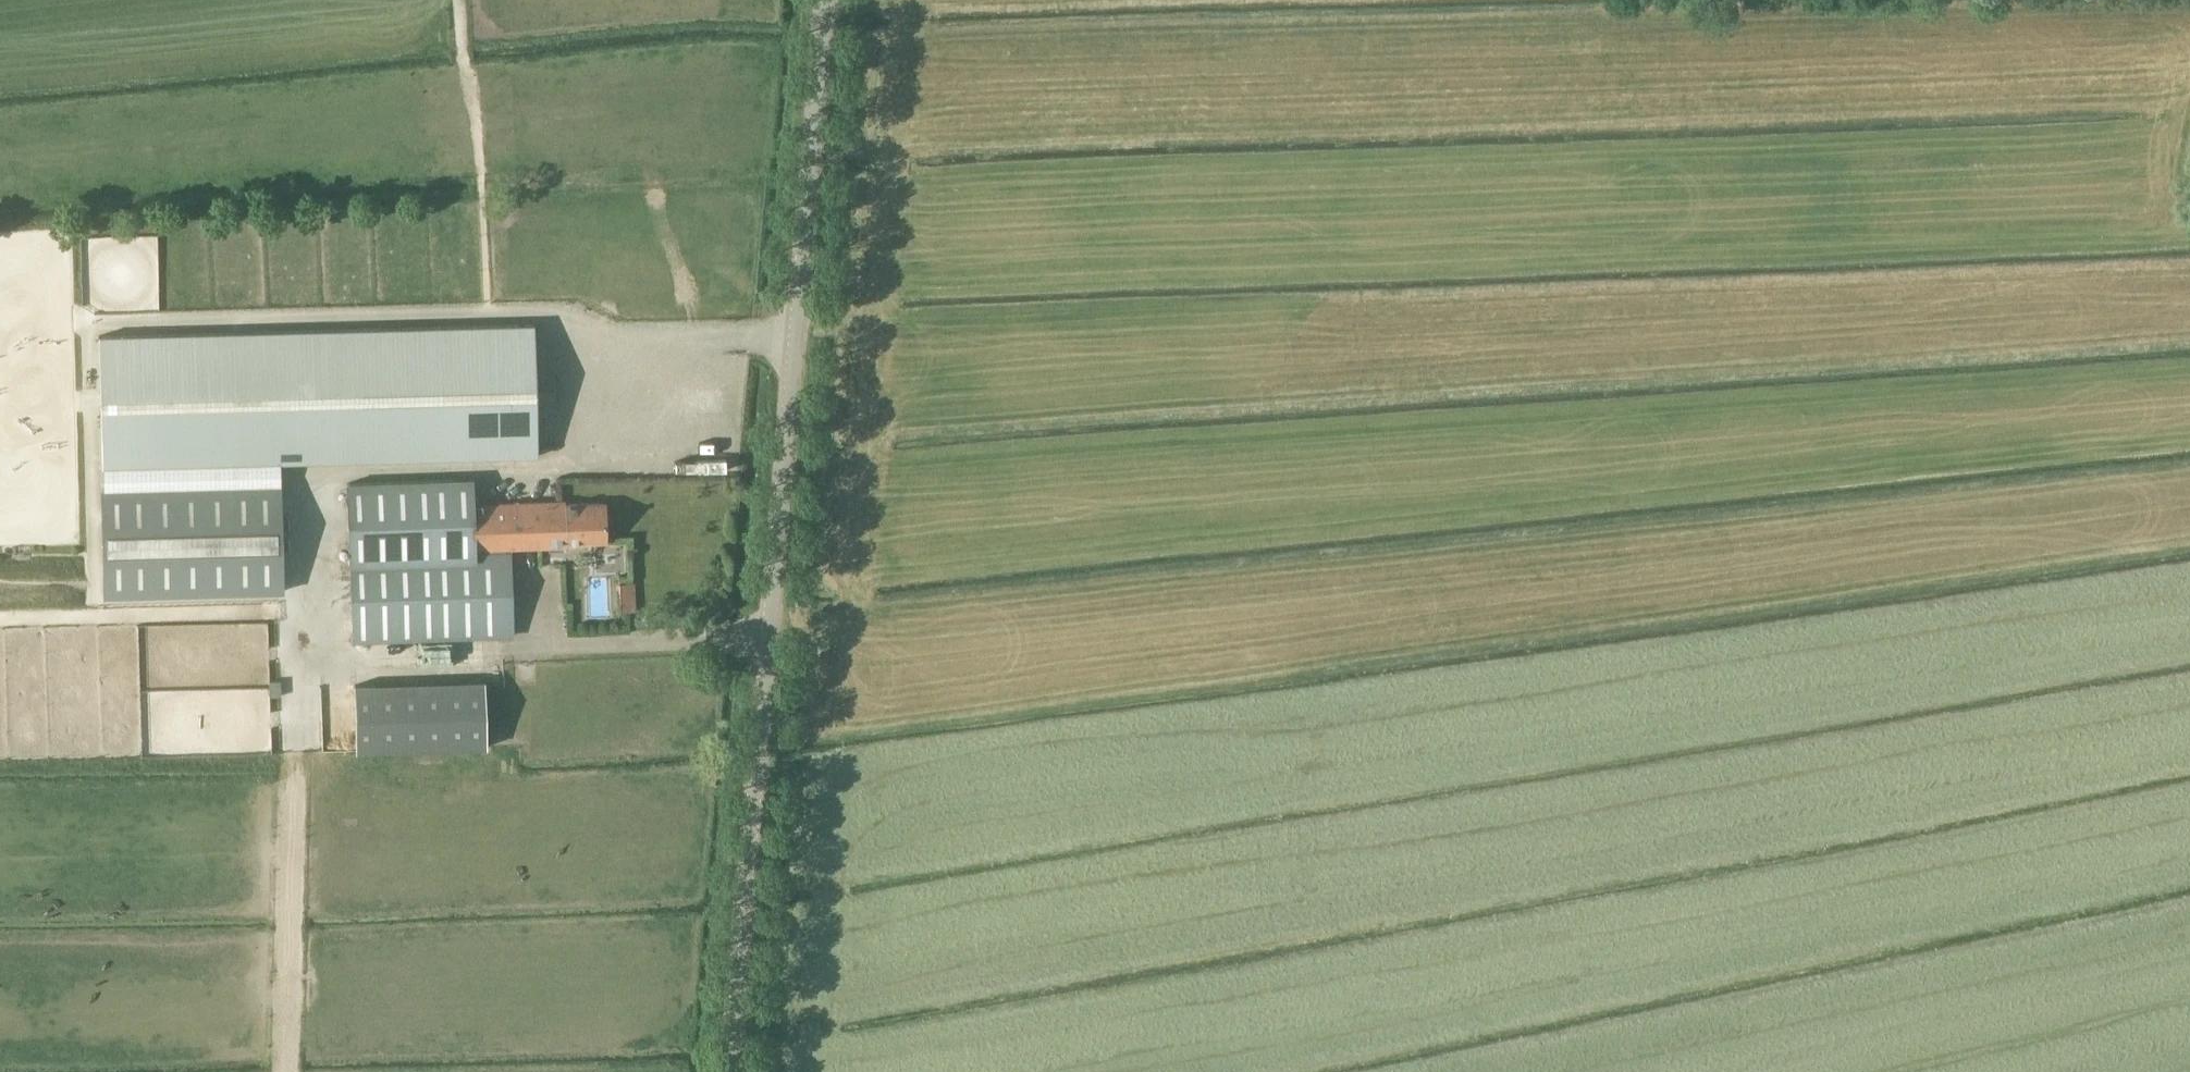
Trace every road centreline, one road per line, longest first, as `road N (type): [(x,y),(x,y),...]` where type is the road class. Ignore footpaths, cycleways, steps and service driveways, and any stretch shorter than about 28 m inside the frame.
road 1 (unclassified): [(732,1071),(826,0)]

